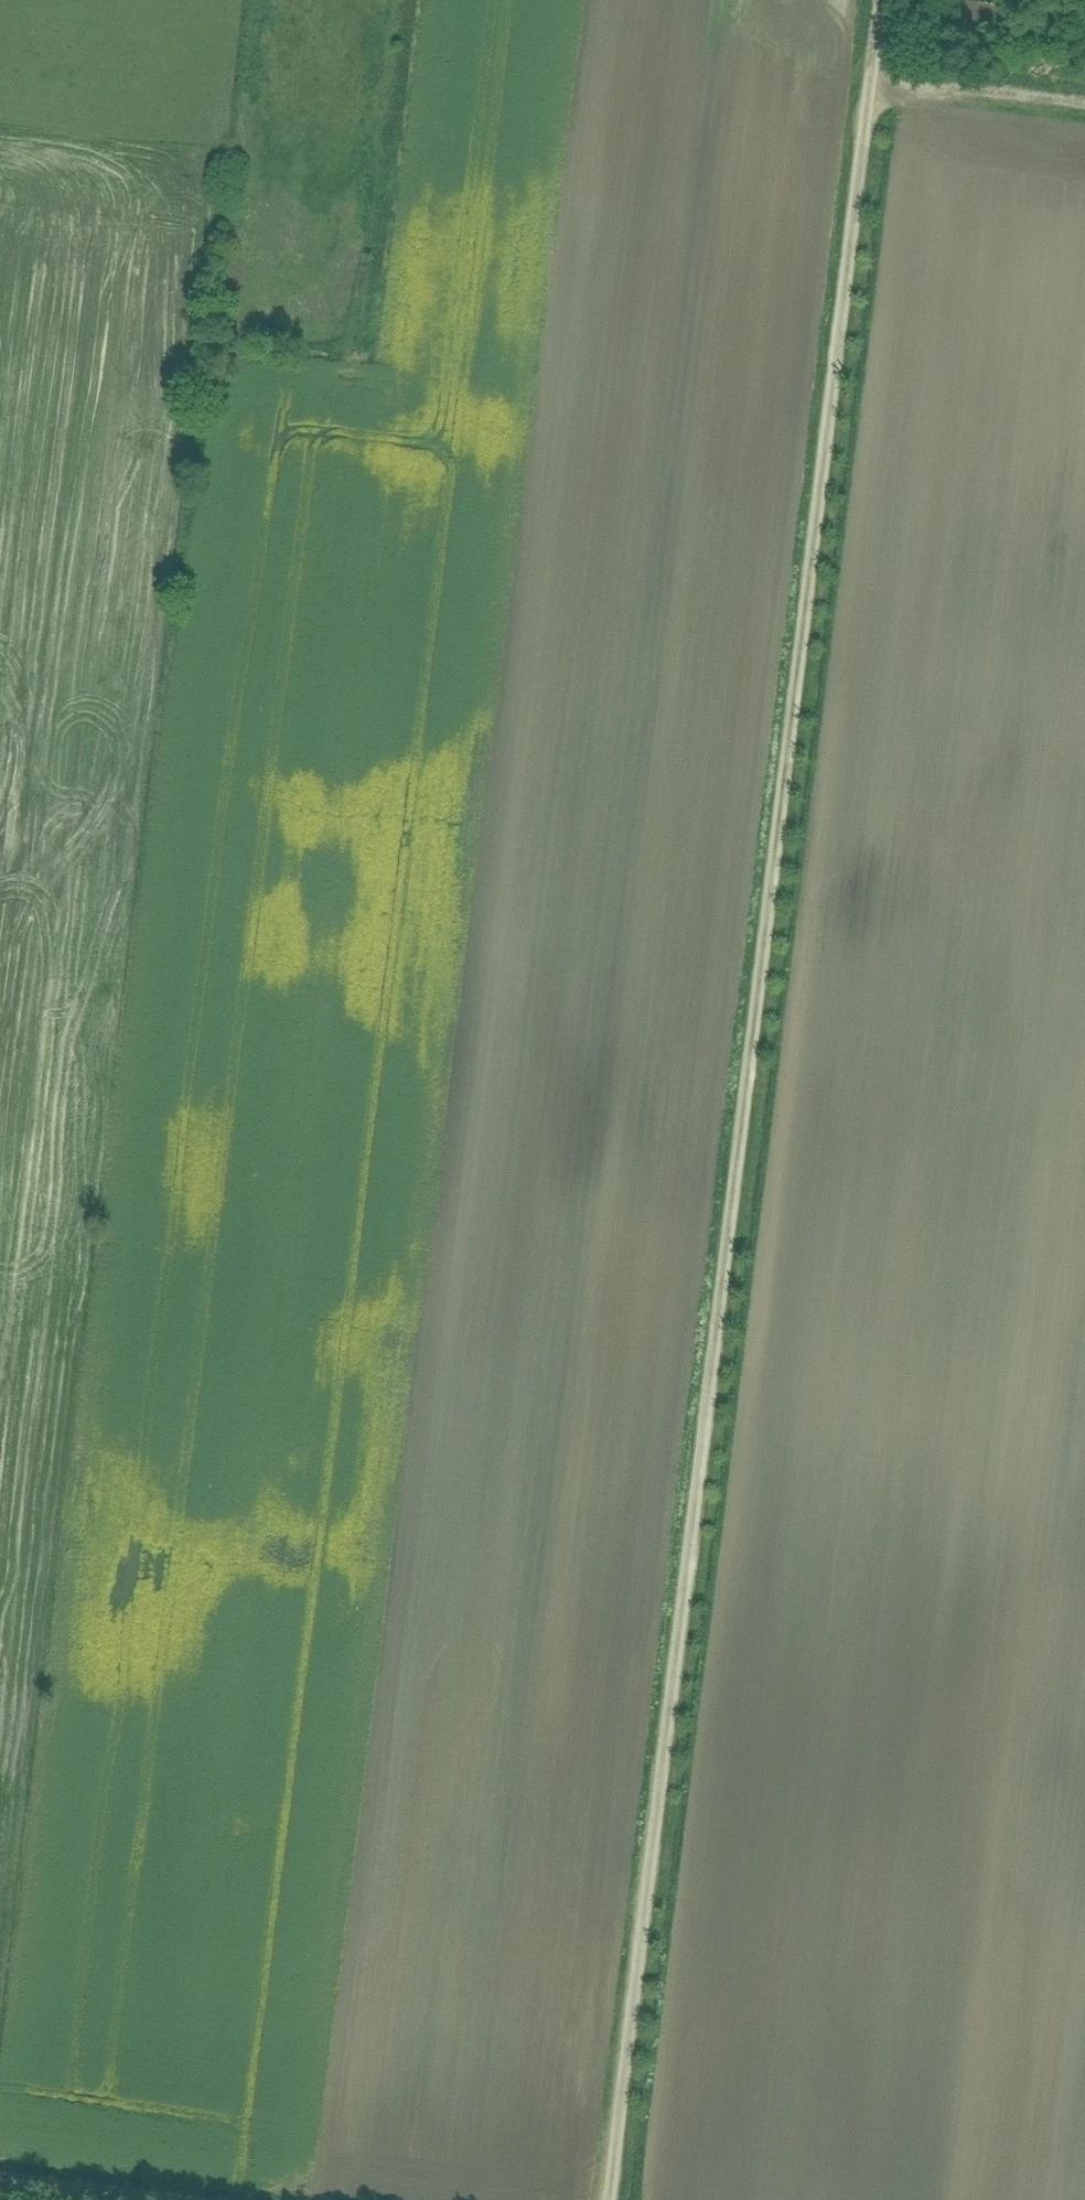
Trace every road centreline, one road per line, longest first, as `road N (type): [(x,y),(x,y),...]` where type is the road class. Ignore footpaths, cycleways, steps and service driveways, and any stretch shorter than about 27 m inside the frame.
road 1 (track): [(599,2199),(878,0)]
road 2 (track): [(169,2199),(0,2178)]

